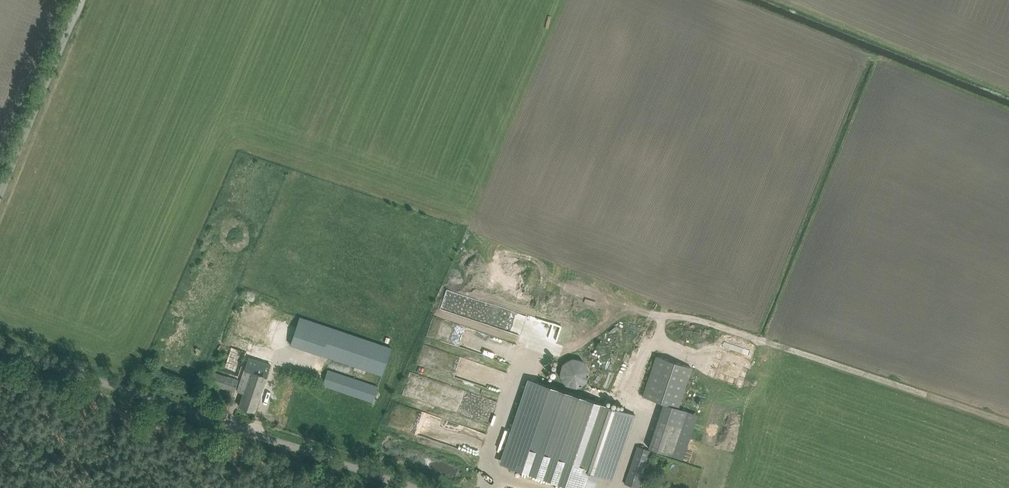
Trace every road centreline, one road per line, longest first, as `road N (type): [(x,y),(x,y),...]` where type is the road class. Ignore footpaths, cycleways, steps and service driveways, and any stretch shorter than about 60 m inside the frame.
road 1 (track): [(1008,423),(682,317),(658,334),(633,397)]
road 2 (unclassified): [(413,487),(0,348)]
road 3 (unclassified): [(0,197),(80,0)]
road 4 (track): [(525,353),(560,350),(633,313),(675,317)]

